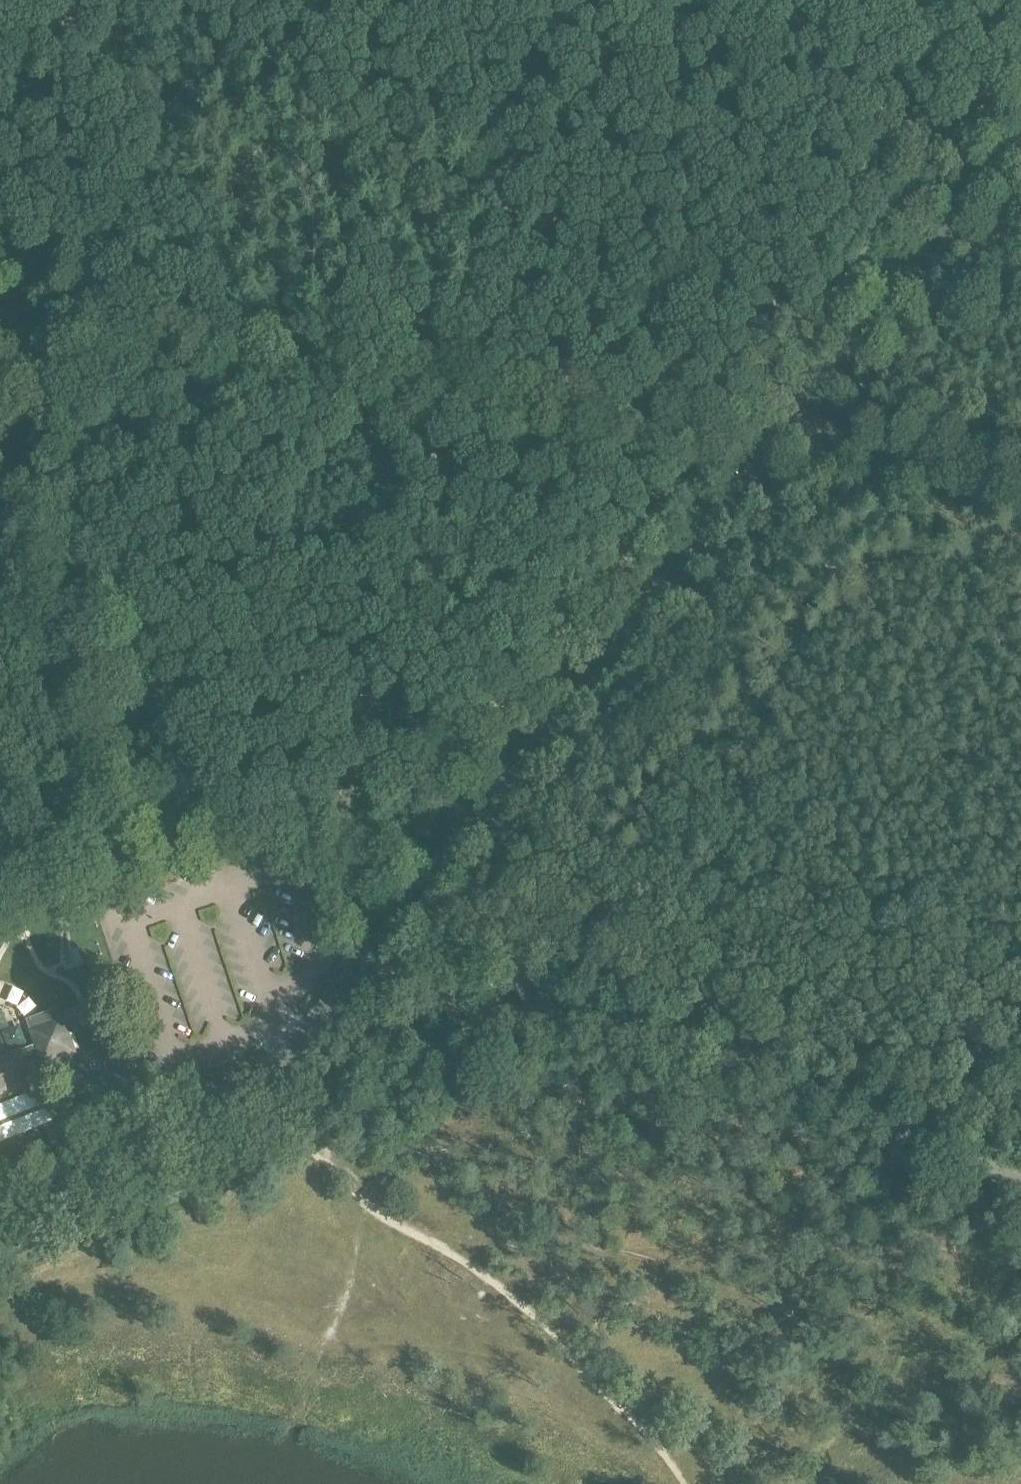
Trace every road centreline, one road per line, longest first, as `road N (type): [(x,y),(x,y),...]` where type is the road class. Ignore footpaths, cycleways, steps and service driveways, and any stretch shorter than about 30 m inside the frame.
road 1 (secondary): [(379,946),(1020,143)]
road 2 (track): [(835,447),(49,332)]
road 3 (unclassified): [(1020,1183),(712,1045),(632,1017),(473,1005),(379,946)]
road 4 (secondary): [(0,1203),(227,1106),(275,1069),(379,946)]
road 5 (track): [(0,416),(117,729)]
road 6 (track): [(1020,476),(835,447)]
road 7 (track): [(117,729),(196,897)]
road 8 (track): [(125,753),(54,773),(25,792),(0,831)]

